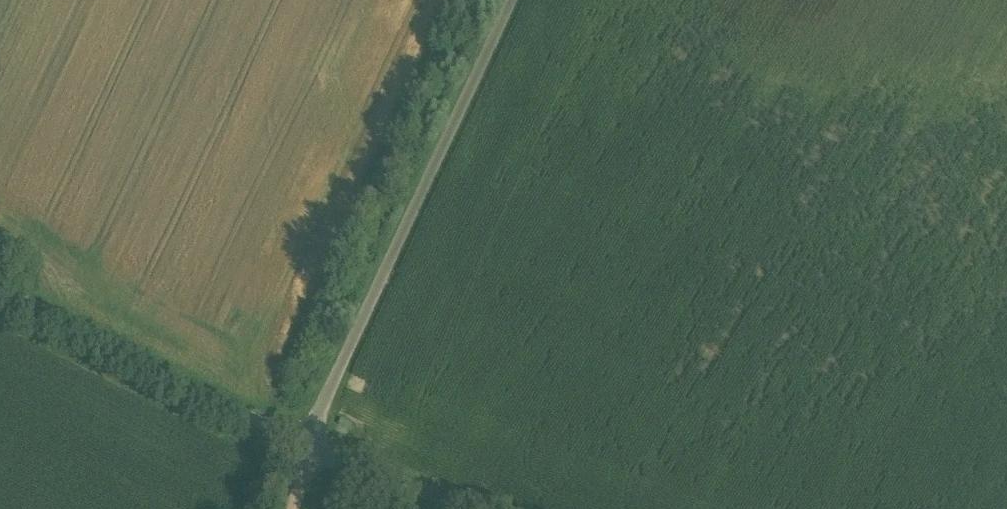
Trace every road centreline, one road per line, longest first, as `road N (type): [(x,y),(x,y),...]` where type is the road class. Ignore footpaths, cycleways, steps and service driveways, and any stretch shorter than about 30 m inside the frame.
road 1 (unclassified): [(491,0),(307,454)]
road 2 (unclassified): [(0,292),(307,454)]
road 3 (unclassified): [(307,454),(458,508)]

